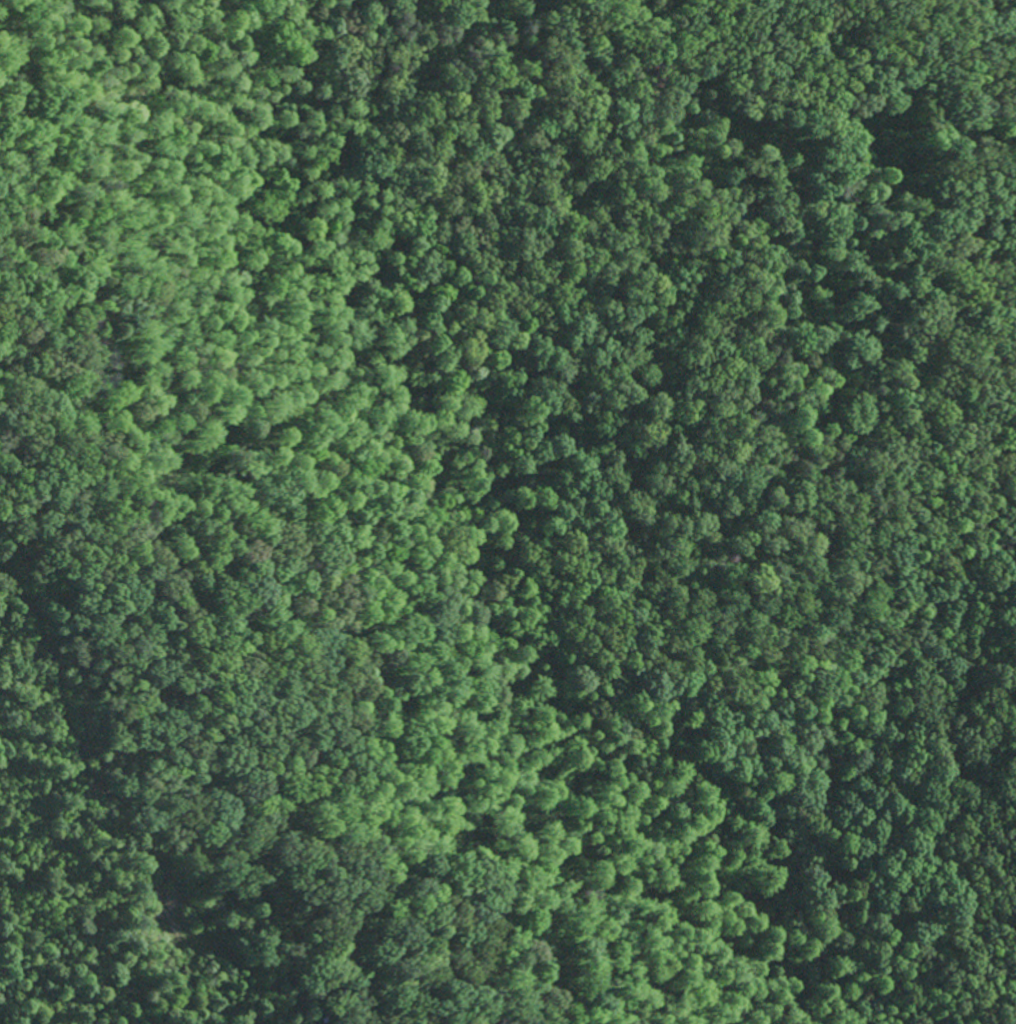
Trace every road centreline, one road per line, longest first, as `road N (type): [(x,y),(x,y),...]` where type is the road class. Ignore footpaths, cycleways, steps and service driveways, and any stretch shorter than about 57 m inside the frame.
road 1 (residential): [(565,0),(628,42),(702,34),(800,57),(847,97),(917,260),(964,296),(1015,397)]

